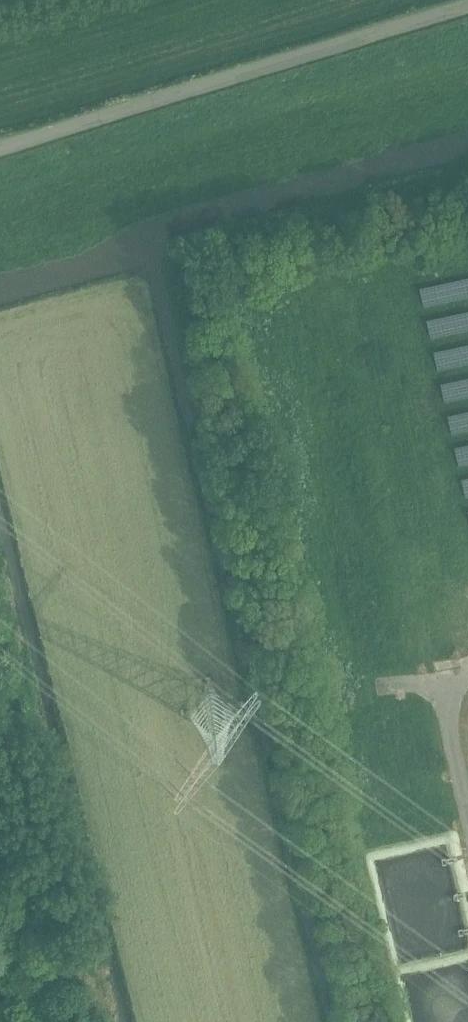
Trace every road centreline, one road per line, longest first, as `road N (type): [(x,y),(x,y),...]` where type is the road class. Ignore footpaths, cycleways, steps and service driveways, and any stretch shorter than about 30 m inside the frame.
road 1 (unclassified): [(0,146),(467,5)]

